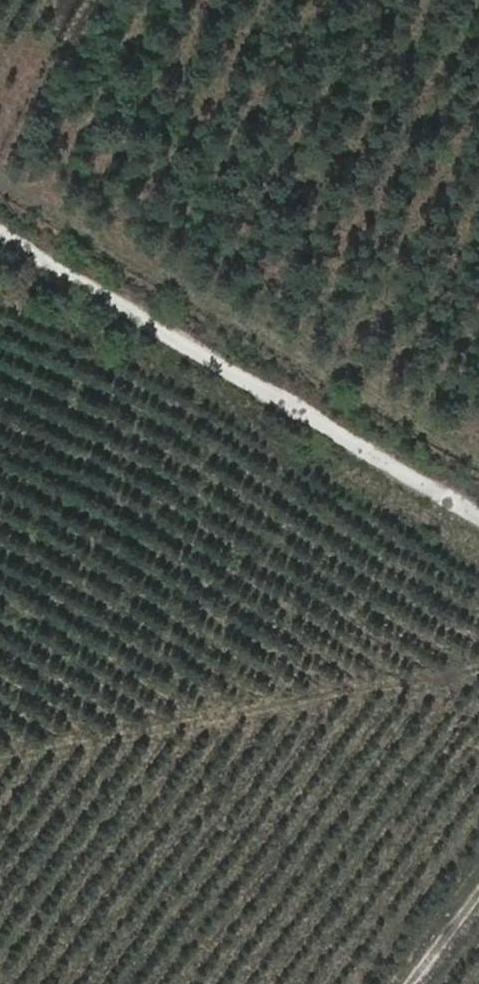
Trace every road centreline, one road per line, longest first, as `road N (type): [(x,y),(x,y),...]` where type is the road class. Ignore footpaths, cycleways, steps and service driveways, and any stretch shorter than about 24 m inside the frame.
road 1 (track): [(478,515),(0,234)]

